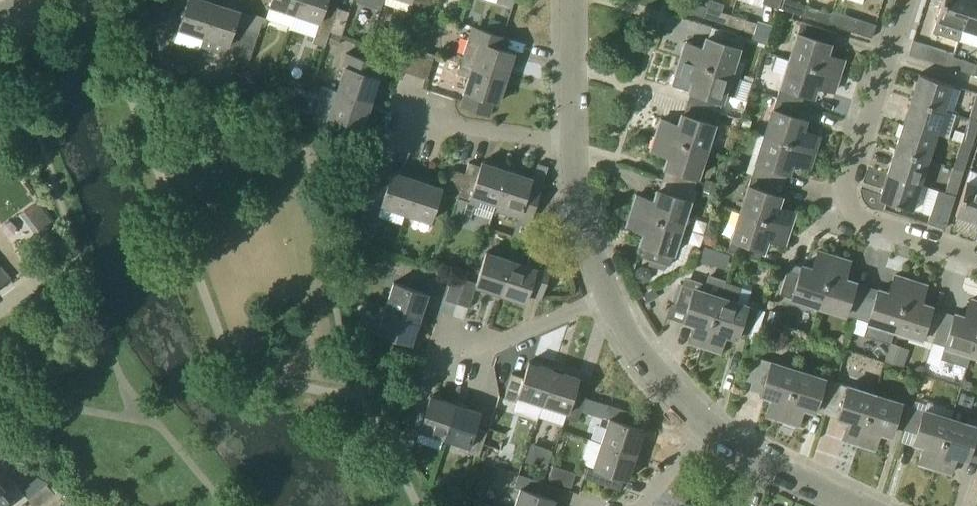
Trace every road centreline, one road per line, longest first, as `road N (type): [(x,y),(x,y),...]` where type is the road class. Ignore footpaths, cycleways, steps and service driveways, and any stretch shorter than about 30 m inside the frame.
road 1 (residential): [(857,505),(708,429),(633,351),(604,298),(578,218),(566,85),(571,0)]
road 2 (residential): [(976,258),(862,223),(850,209),(847,193),(908,0)]

